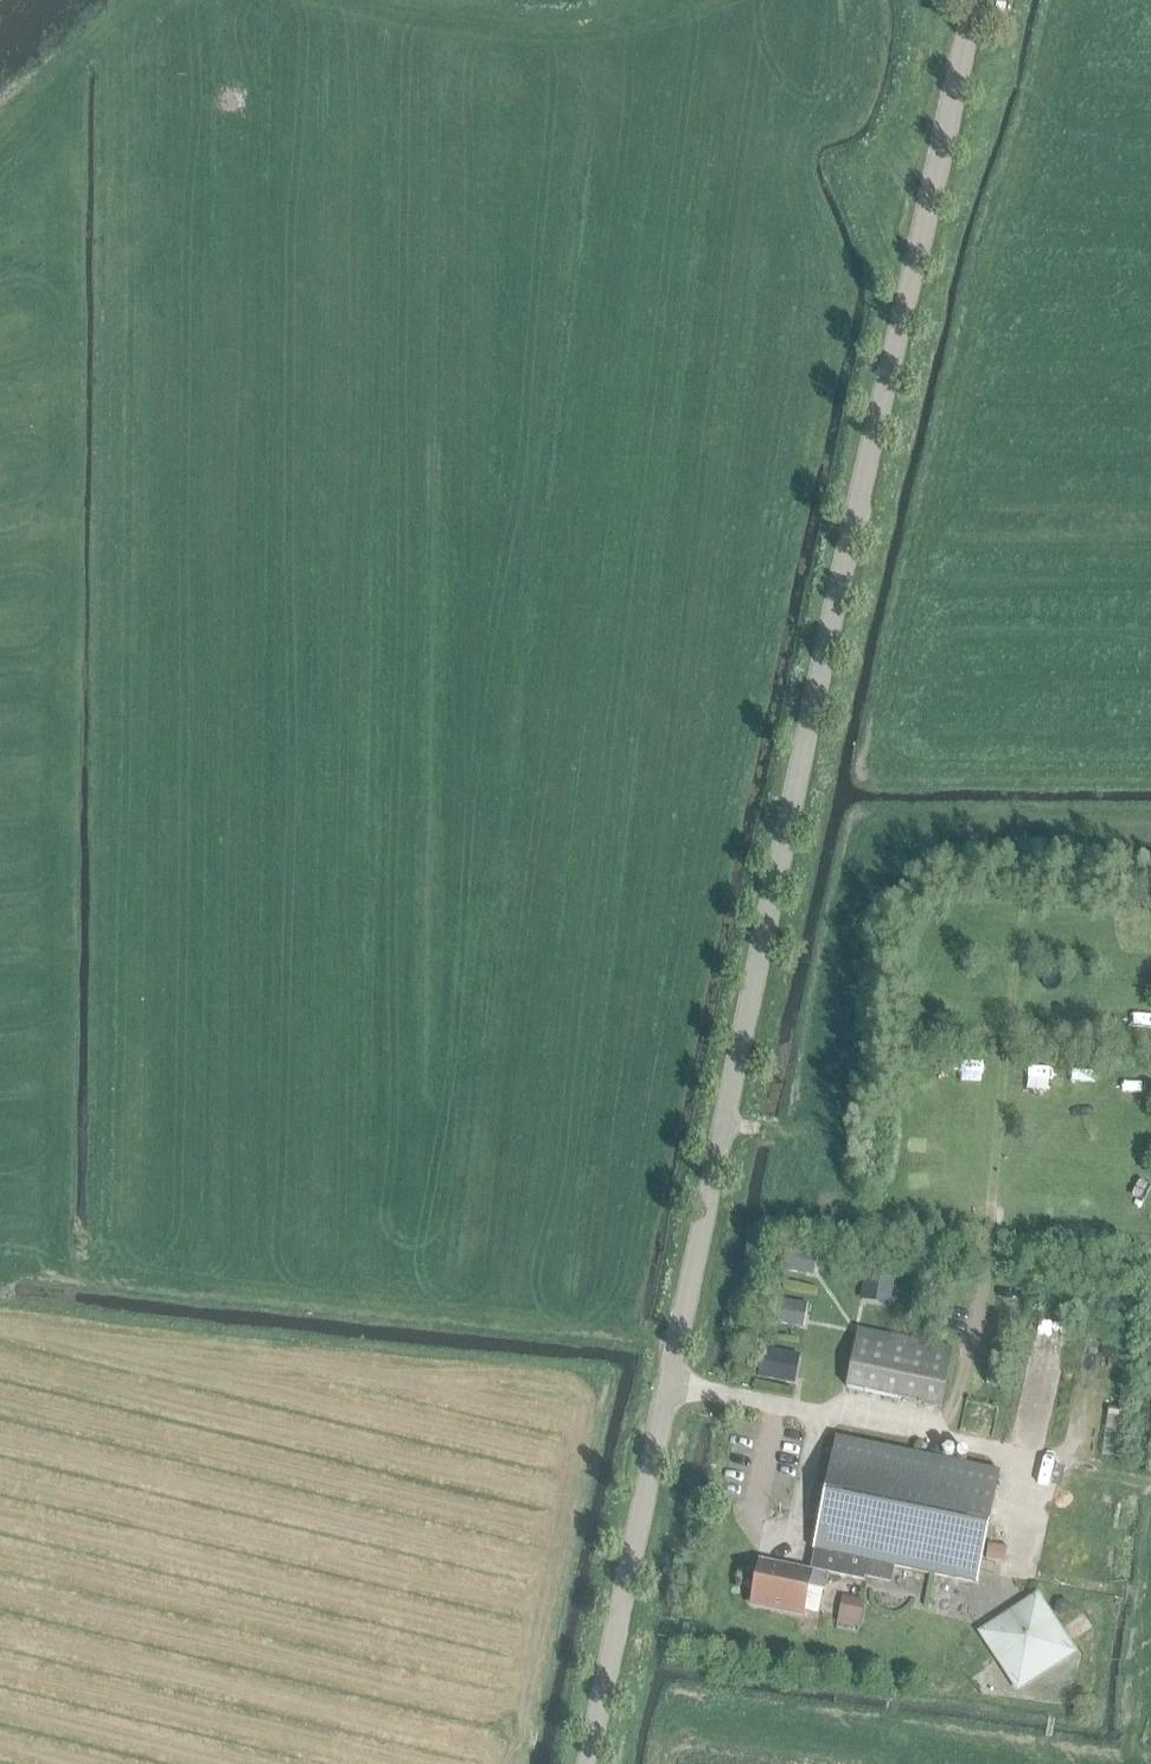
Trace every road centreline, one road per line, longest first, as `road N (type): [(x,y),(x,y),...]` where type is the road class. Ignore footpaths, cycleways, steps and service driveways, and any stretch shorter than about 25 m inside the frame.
road 1 (tertiary): [(591,1763),(972,0)]

